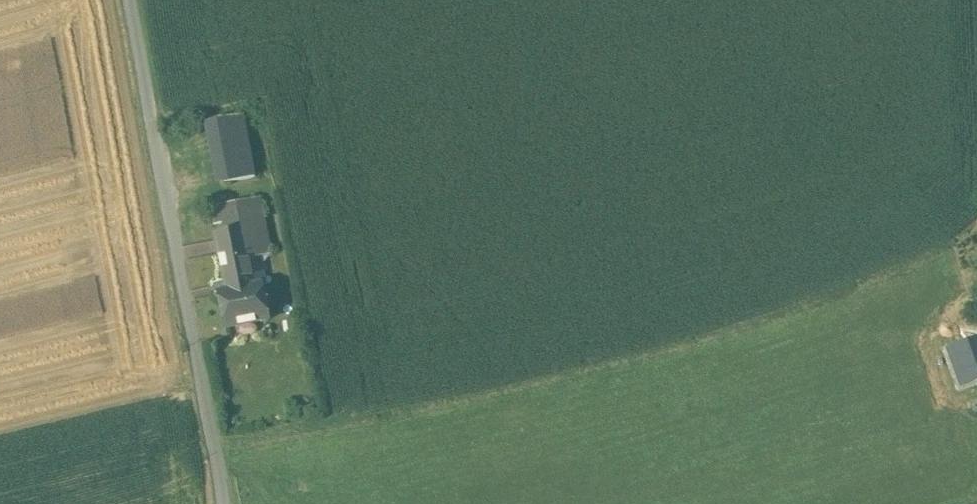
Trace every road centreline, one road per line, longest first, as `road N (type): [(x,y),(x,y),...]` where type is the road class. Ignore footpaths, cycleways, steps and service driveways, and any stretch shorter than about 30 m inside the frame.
road 1 (unclassified): [(133,0),(228,503)]

